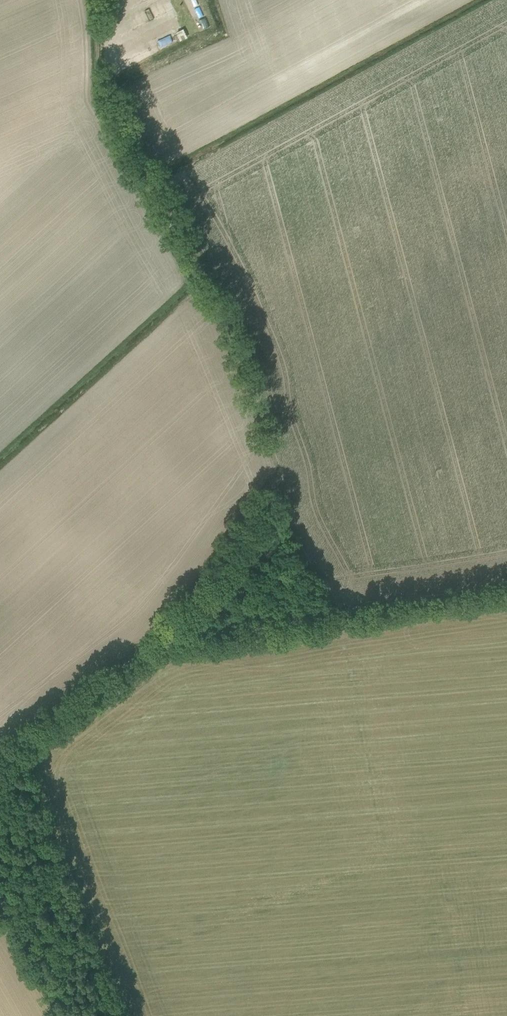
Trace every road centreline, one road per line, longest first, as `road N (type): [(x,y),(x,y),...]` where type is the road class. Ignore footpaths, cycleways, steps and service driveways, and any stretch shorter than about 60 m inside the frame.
road 1 (track): [(506,588),(163,646),(0,761)]

